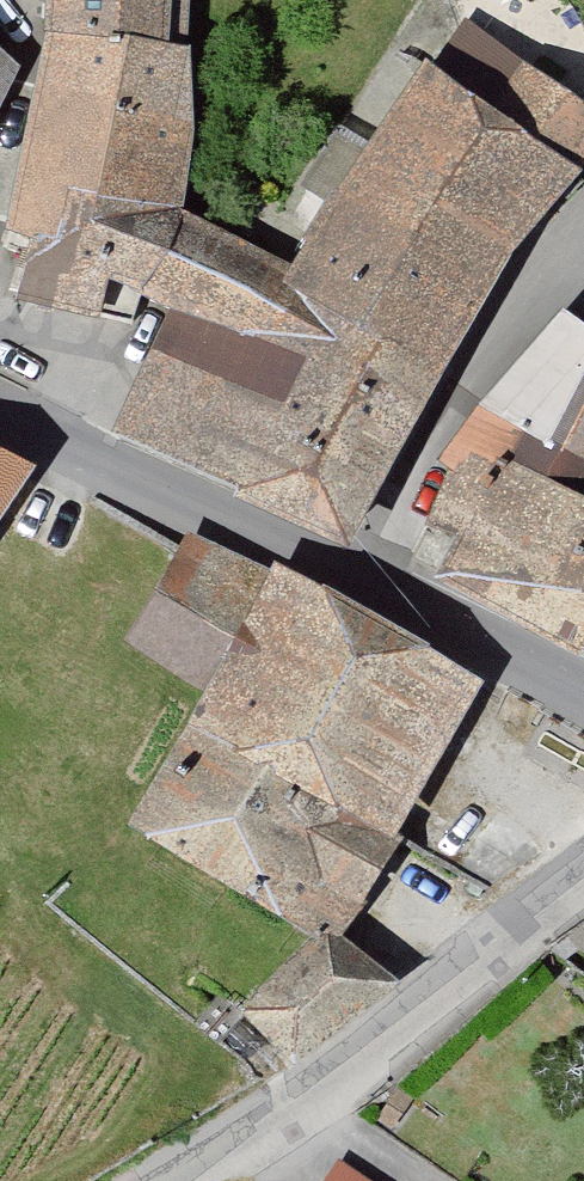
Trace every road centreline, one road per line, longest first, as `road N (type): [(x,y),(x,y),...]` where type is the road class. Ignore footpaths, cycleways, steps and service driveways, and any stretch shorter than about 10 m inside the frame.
road 1 (unclassified): [(583,699),(0,402)]
road 2 (unclassified): [(165,1180),(583,896)]

